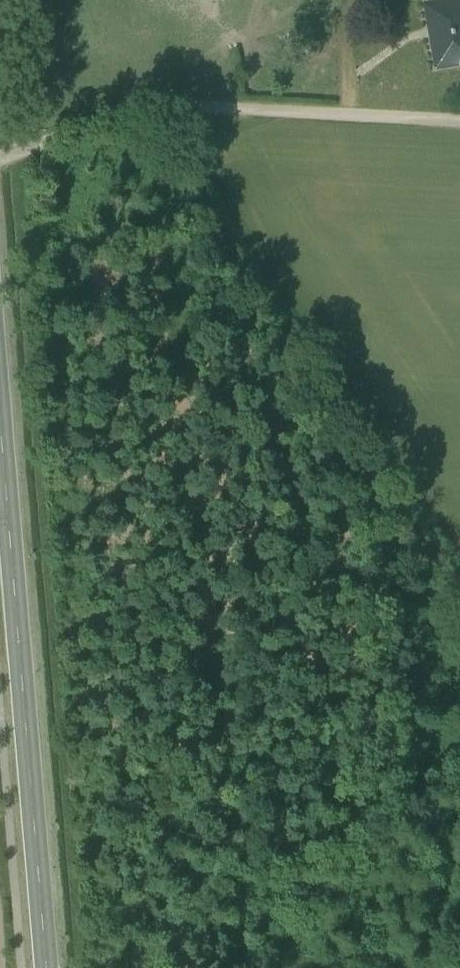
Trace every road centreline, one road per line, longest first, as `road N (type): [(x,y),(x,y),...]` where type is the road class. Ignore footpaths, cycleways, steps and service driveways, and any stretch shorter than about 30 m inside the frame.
road 1 (tertiary): [(45,967),(0,429)]
road 2 (unclassified): [(459,120),(133,103),(0,157)]

